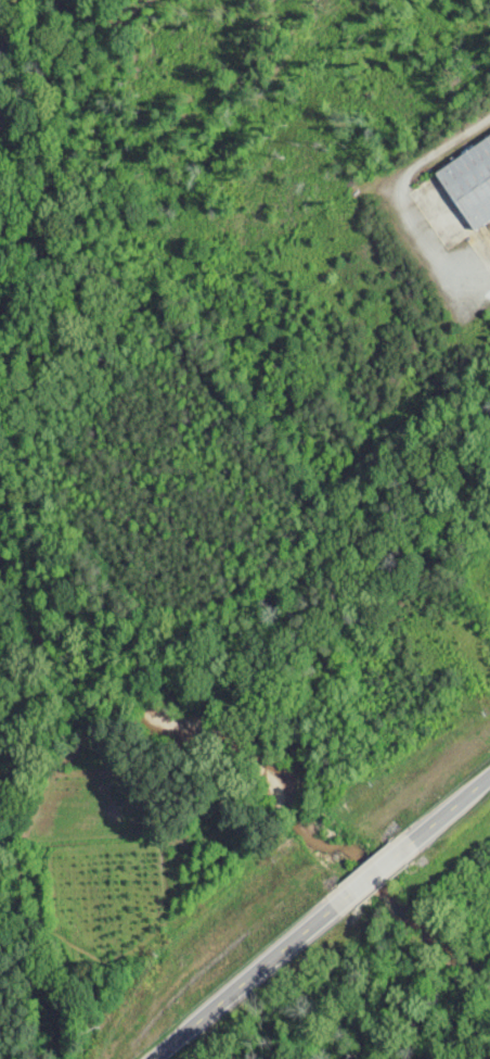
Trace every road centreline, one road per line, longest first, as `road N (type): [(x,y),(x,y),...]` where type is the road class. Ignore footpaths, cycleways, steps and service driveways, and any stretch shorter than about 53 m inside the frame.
road 1 (primary): [(156,1058),(364,884)]
road 2 (primary): [(389,862),(489,778)]

